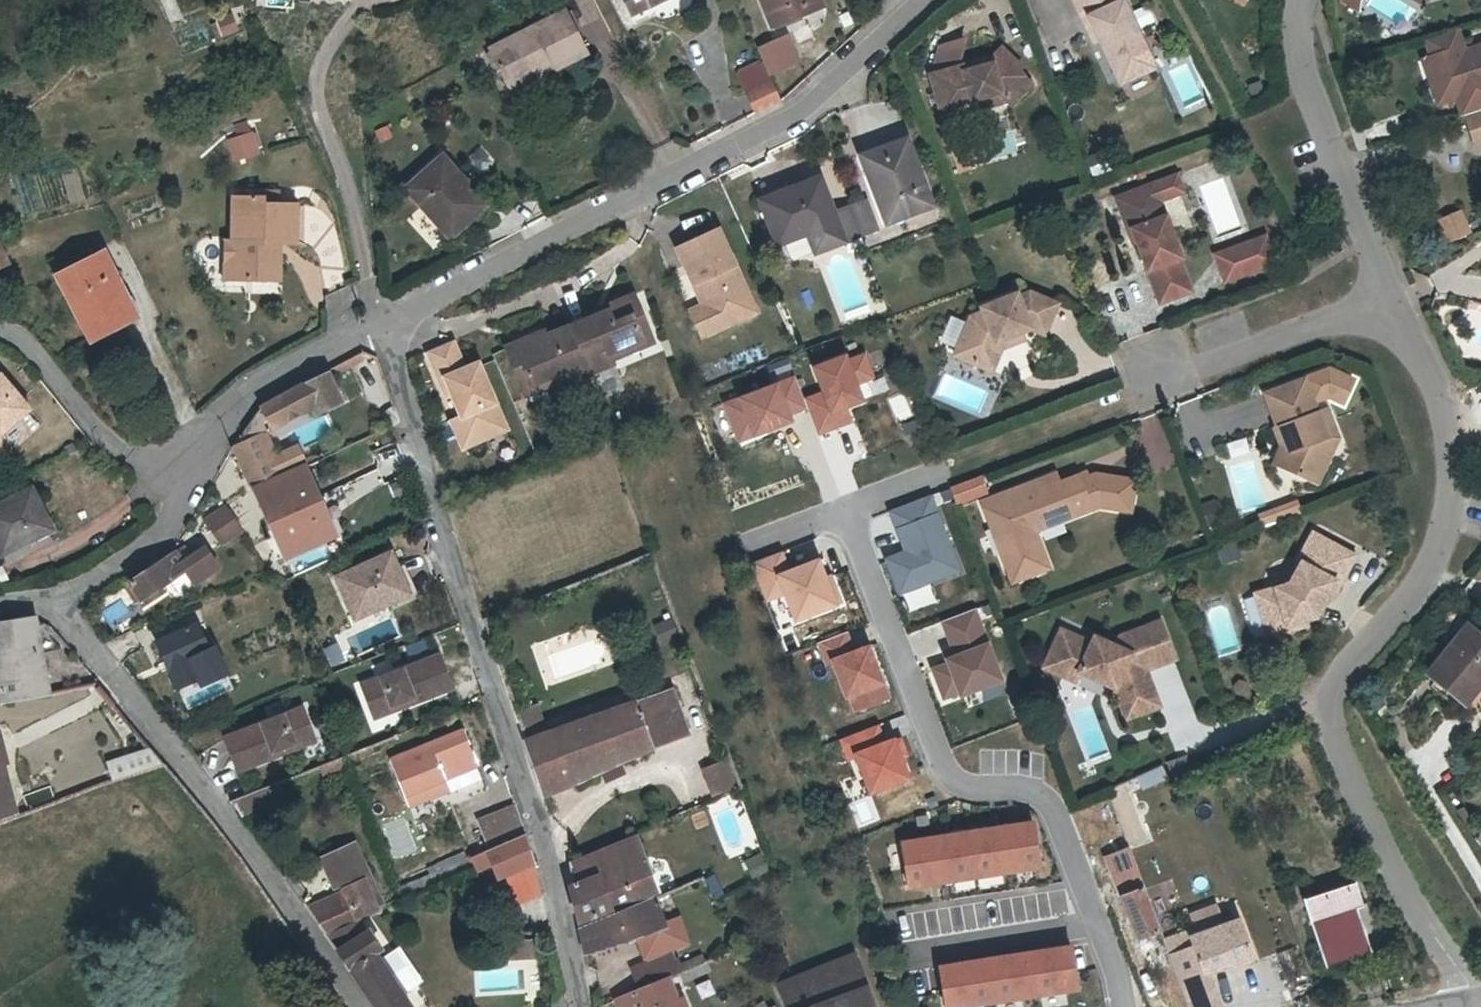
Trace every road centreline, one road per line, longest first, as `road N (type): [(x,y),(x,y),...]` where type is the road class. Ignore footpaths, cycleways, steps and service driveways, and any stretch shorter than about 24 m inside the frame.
road 1 (residential): [(1394,306),(1440,406),(1451,479),(1445,522),(1428,567),(1332,691),(1328,713),(1424,922),(1477,997)]
road 2 (residential): [(379,312),(587,1006)]
road 3 (residential): [(379,312),(472,278),(783,118),(860,58),(913,0)]
road 4 (residential): [(50,595),(354,1006)]
road 5 (residential): [(1304,0),(1301,80),(1394,306)]
road 6 (residential): [(1128,400),(1269,344),(1394,306)]
road 7 (residential): [(186,482),(225,418),(286,367),(379,312)]
road 8 (residential): [(0,326),(20,334),(88,420),(128,455),(186,482)]
road 9 (residential): [(50,595),(158,535),(186,482)]

